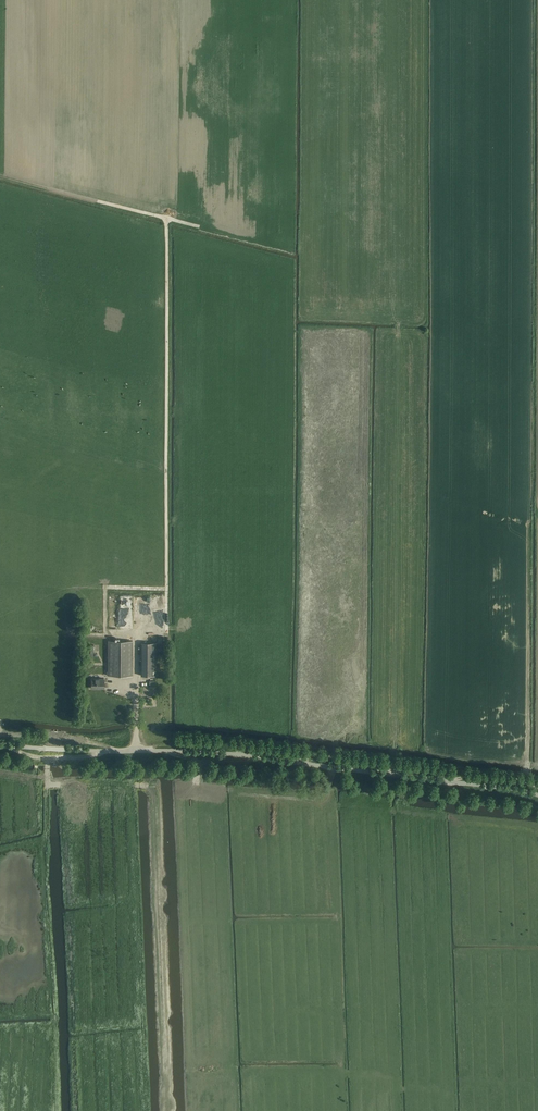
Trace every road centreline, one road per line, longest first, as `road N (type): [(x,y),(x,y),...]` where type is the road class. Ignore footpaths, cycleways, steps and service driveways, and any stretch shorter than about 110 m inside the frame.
road 1 (unclassified): [(537,796),(261,760),(0,746)]
road 2 (track): [(138,629),(167,628),(166,219),(197,227)]
road 3 (track): [(537,787),(525,776),(531,520)]
road 4 (track): [(166,219),(0,176)]

